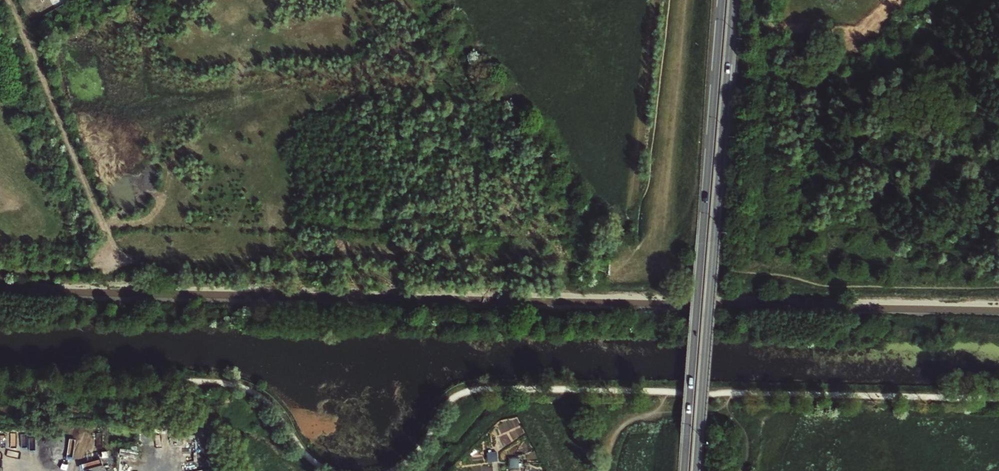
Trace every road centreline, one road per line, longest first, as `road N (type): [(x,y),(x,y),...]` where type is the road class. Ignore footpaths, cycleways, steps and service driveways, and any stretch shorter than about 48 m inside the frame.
road 1 (trunk): [(729,0),(691,470)]

